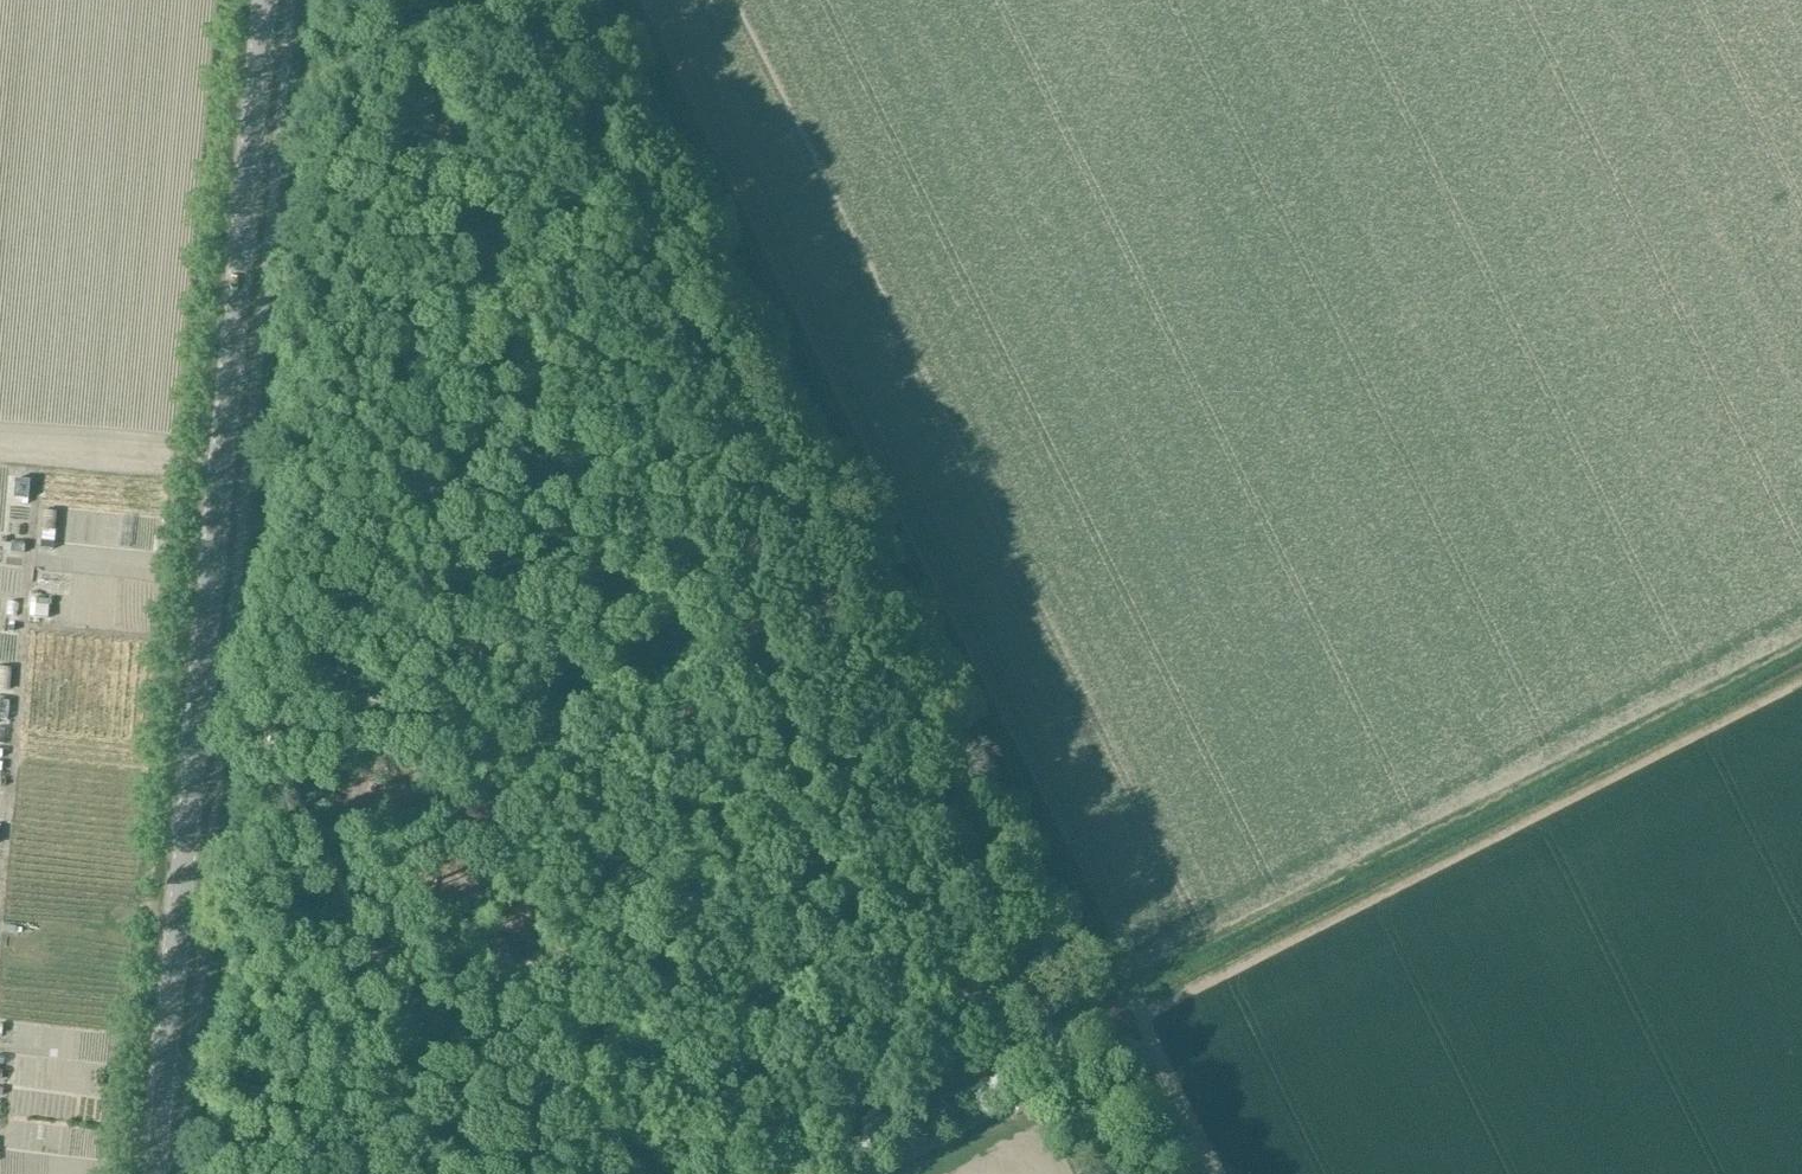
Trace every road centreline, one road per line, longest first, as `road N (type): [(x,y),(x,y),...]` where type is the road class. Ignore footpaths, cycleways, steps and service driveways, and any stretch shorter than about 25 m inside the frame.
road 1 (tertiary): [(157,1173),(266,0)]

